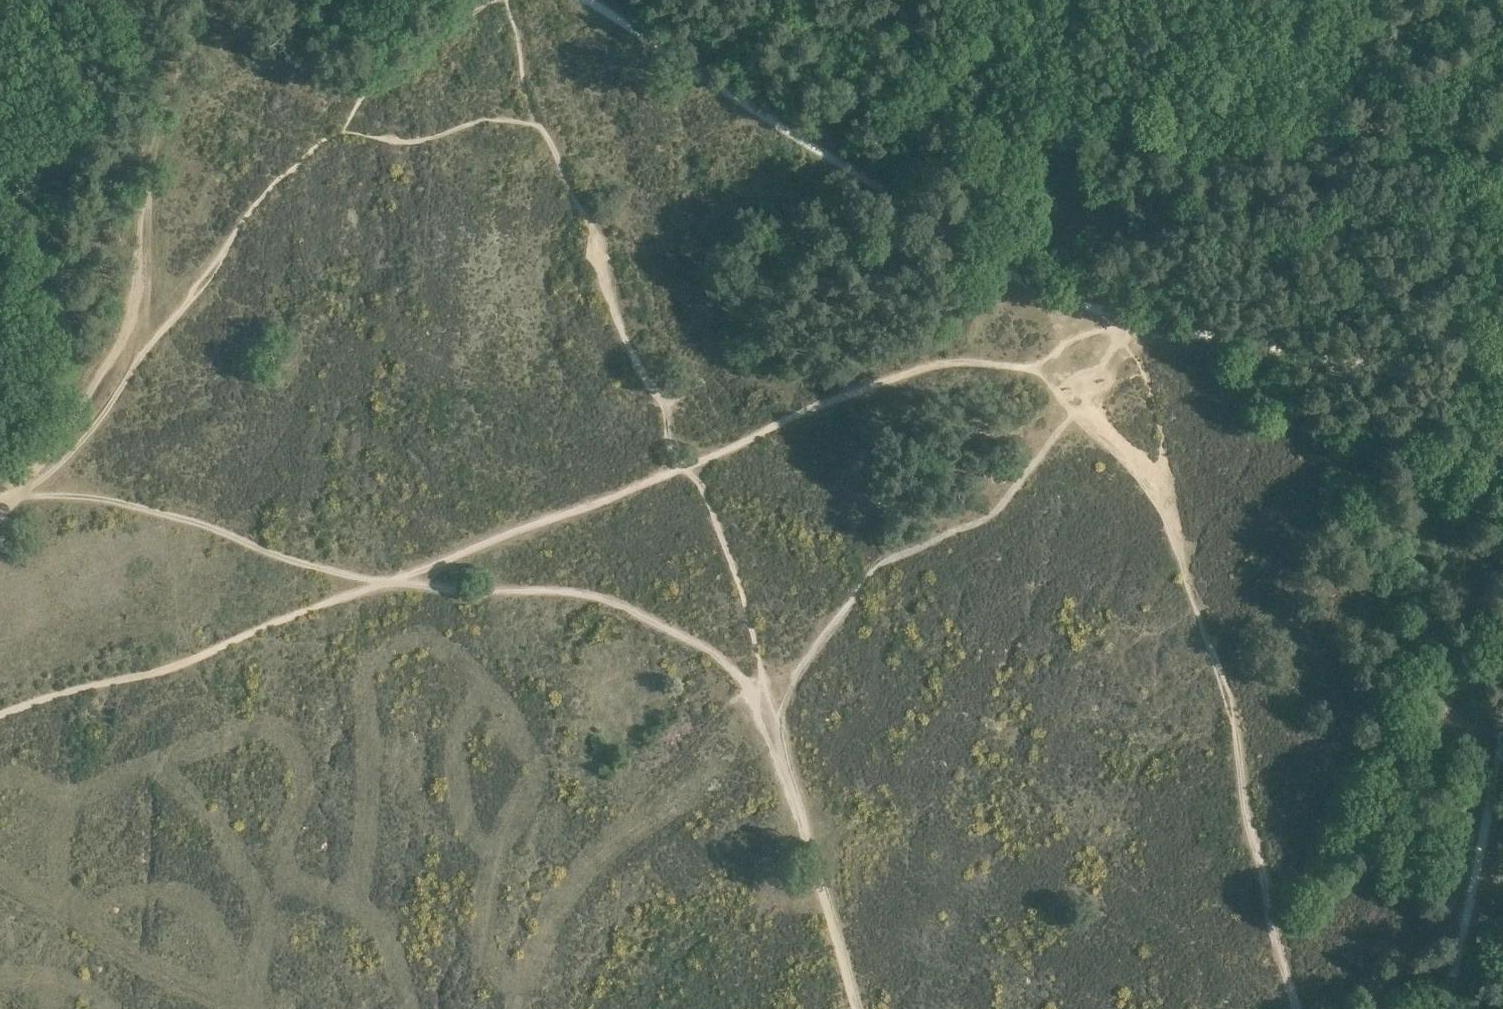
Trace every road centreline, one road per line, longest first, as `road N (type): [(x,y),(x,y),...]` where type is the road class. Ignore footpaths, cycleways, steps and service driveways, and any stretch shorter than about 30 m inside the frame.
road 1 (track): [(880,0),(893,26),(1021,144),(1142,157),(1351,125),(1452,143)]
road 2 (track): [(164,158),(139,365),(85,445),(0,514)]
road 3 (track): [(211,0),(180,56),(164,158),(0,186)]

